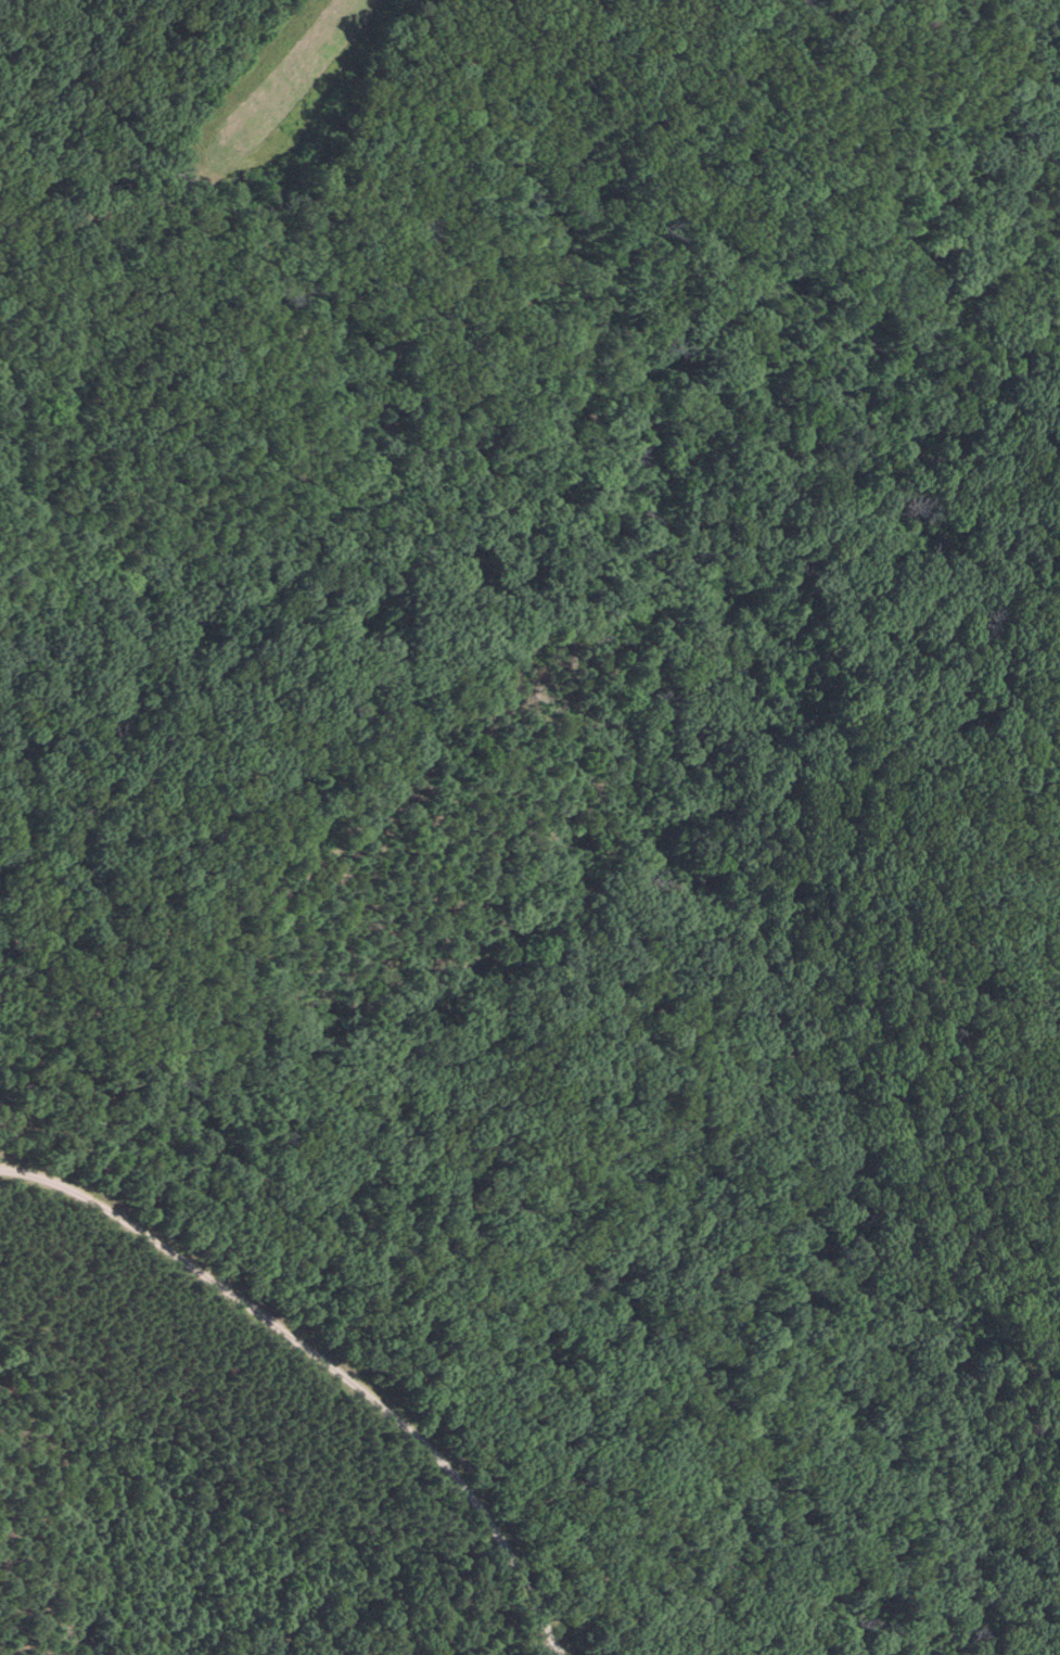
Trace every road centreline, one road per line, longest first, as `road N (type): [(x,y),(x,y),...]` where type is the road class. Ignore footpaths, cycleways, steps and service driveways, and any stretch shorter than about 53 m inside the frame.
road 1 (residential): [(561,1654),(487,1519),(388,1413),(124,1223),(59,1186),(0,1171)]

